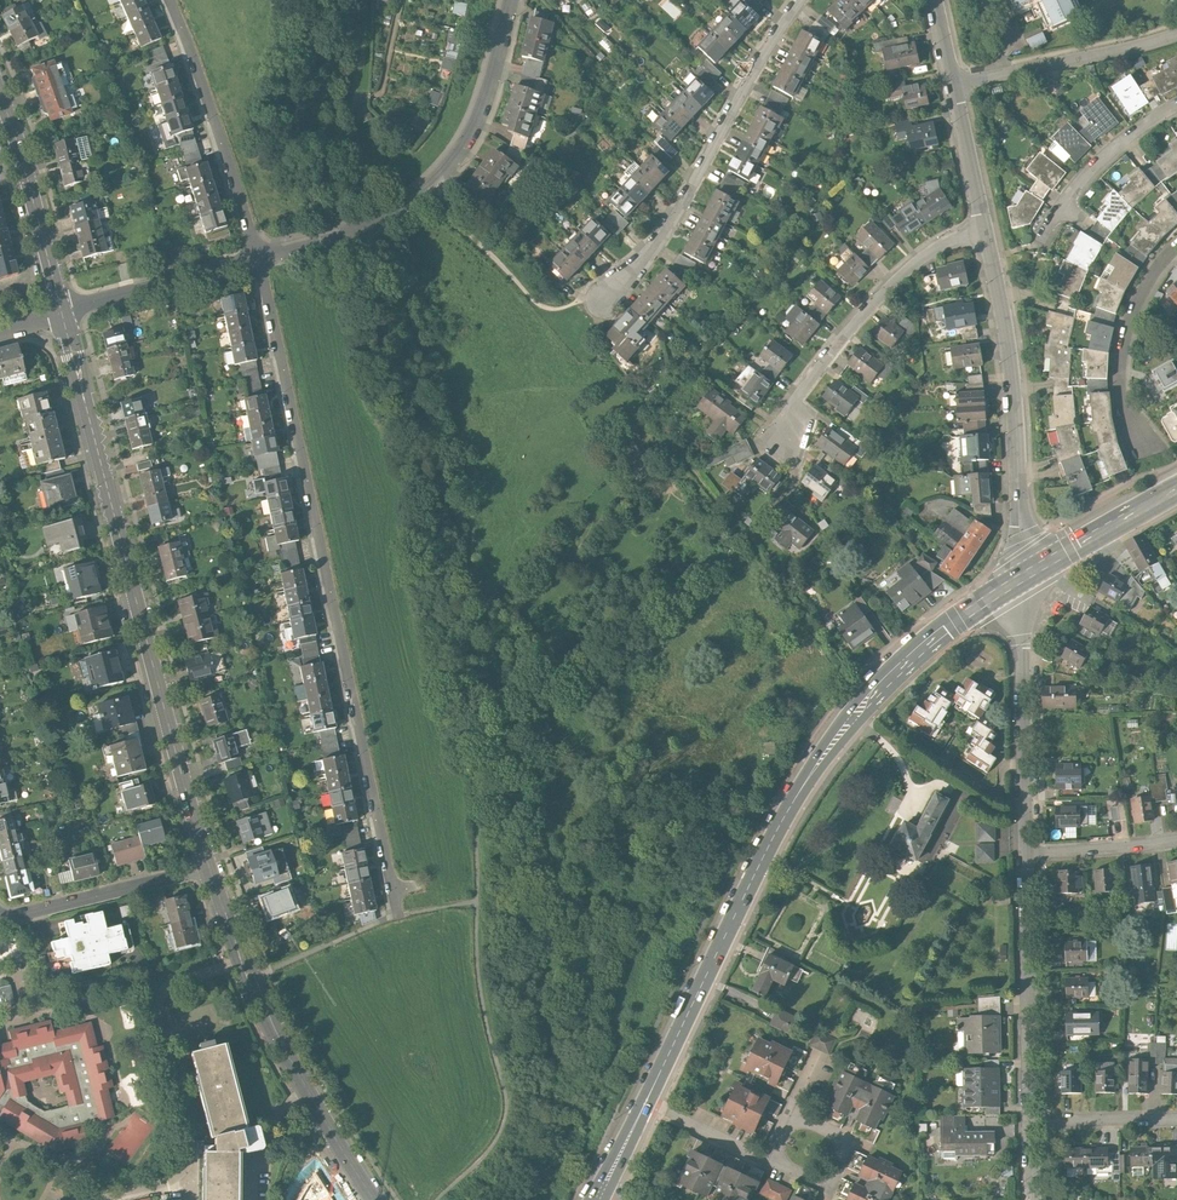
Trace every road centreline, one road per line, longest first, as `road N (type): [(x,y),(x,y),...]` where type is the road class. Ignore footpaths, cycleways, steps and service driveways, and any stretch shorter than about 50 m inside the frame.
road 1 (residential): [(259,256),(399,913)]
road 2 (primary): [(645,1103),(772,840),(825,754),(924,647),(1023,577)]
road 3 (tertiary): [(210,866),(65,317)]
road 4 (residential): [(516,0),(500,78),(472,142),(423,192),(339,239),(259,256)]
road 5 (tertiary): [(374,1199),(285,1046),(210,866)]
road 6 (residential): [(799,0),(698,183),(605,300)]
road 7 (residential): [(986,230),(1012,345),(1023,577)]
road 8 (residential): [(986,230),(916,262),(857,322),(780,425)]
road 9 (residential): [(1023,577),(1025,853)]
road 10 (residential): [(171,0),(209,90),(259,256)]
road 11 (residential): [(1025,853),(1030,1119)]
road 12 (tertiary): [(65,317),(0,92)]
road 13 (residential): [(955,84),(1176,35)]
road 14 (residential): [(1176,247),(1141,295),(1123,344),(1120,384),(1145,445)]
road 15 (residential): [(210,866),(0,920)]
road 16 (residential): [(259,256),(65,317)]
road 17 (residential): [(767,1159),(828,1188),(849,1141),(789,1114)]
road 18 (residential): [(1176,109),(1092,172),(1050,238)]
road 19 (primary): [(1023,577),(1176,489)]
road 20 (residential): [(1176,840),(1025,853)]
road 21 (residential): [(955,84),(986,230)]
road 22 (residential): [(1176,1120),(1030,1119)]
road 23 (residential): [(645,1103),(767,1159)]

